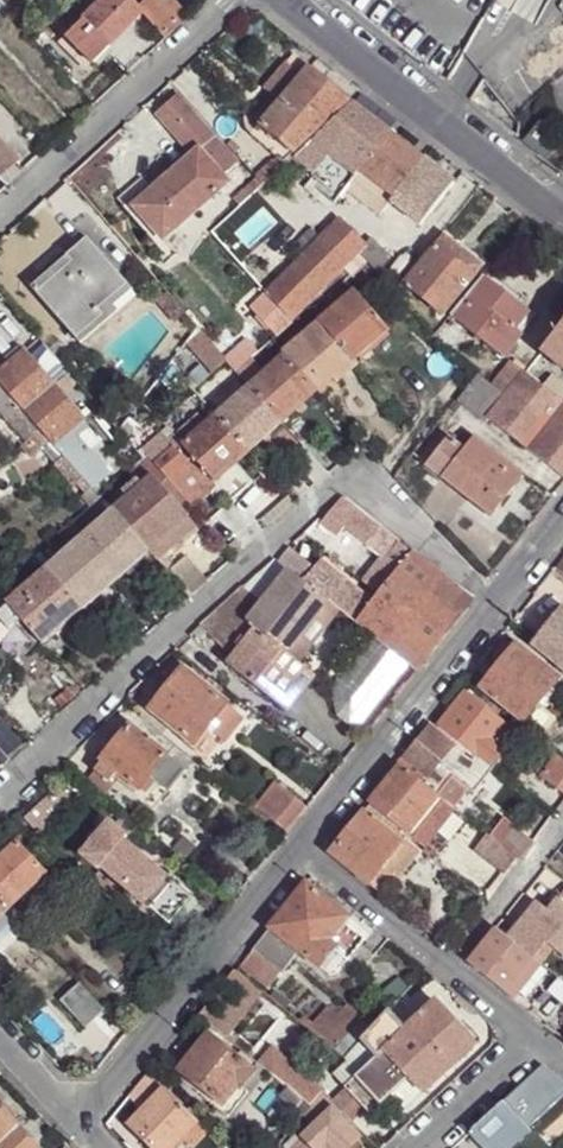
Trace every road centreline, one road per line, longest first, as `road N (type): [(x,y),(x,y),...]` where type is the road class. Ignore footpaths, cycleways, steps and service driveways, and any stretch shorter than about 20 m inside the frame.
road 1 (unclassified): [(0,791),(347,476),(498,598)]
road 2 (unclassified): [(77,1125),(301,849)]
road 3 (tertiary): [(562,217),(301,0)]
road 4 (unclassified): [(301,849),(498,598)]
road 5 (unclassified): [(0,218),(227,0)]
road 6 (unclassified): [(301,849),(449,965)]
road 7 (unclassified): [(449,965),(562,818)]
road 8 (unclassified): [(416,1147),(532,1034)]

